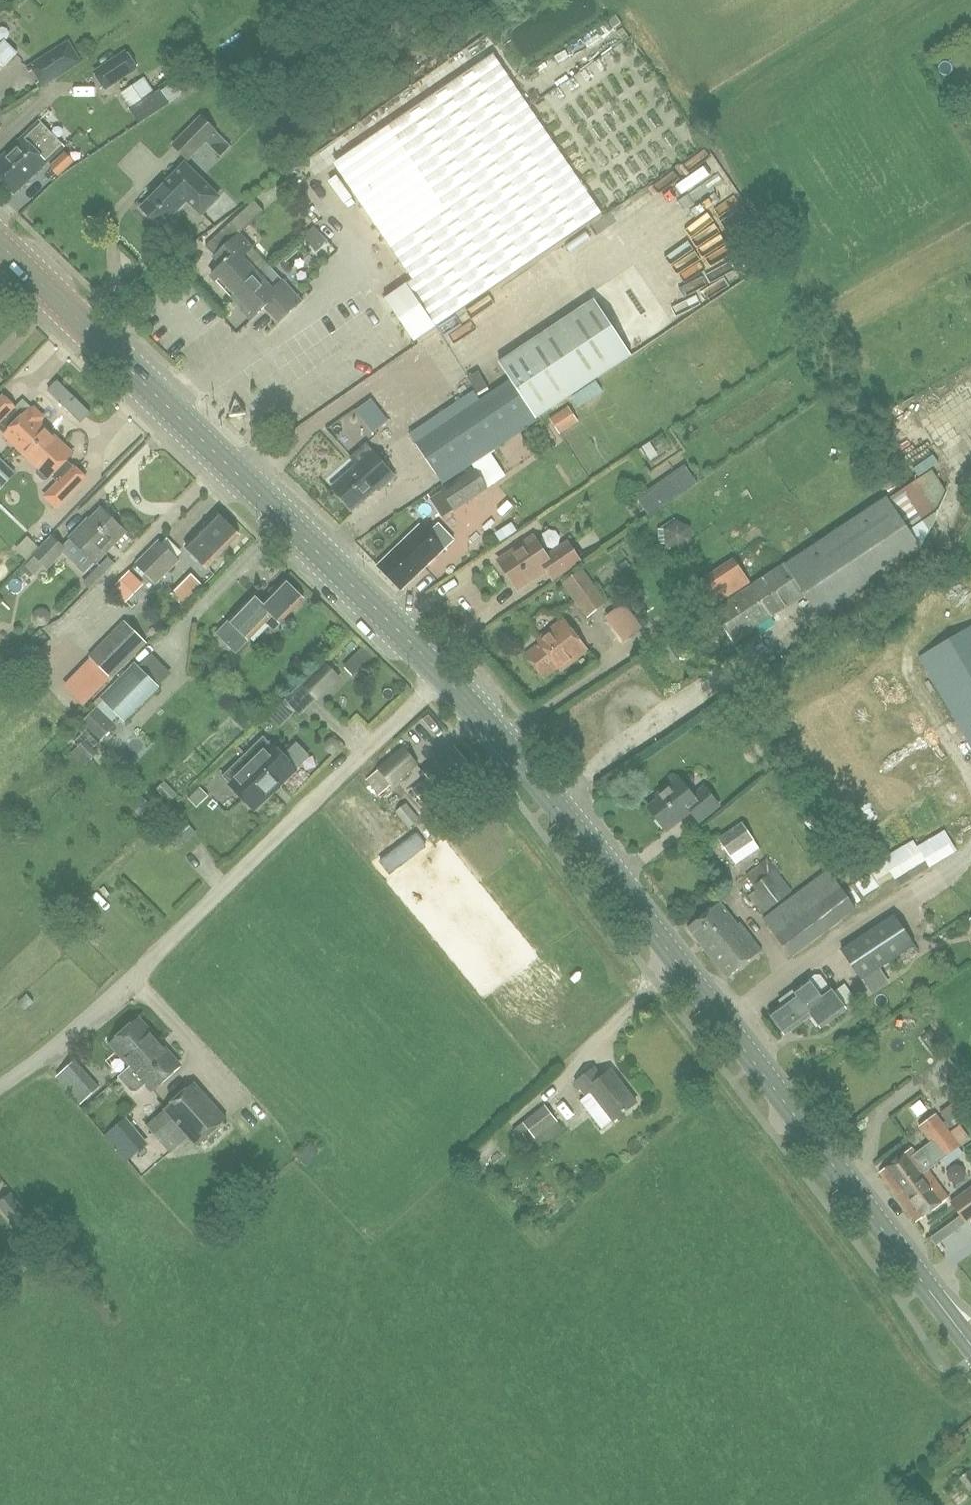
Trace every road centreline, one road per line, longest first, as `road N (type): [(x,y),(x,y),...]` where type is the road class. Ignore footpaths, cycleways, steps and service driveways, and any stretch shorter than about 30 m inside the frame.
road 1 (secondary): [(970,1345),(496,733),(0,244)]
road 2 (track): [(442,674),(103,1008),(0,1085)]

